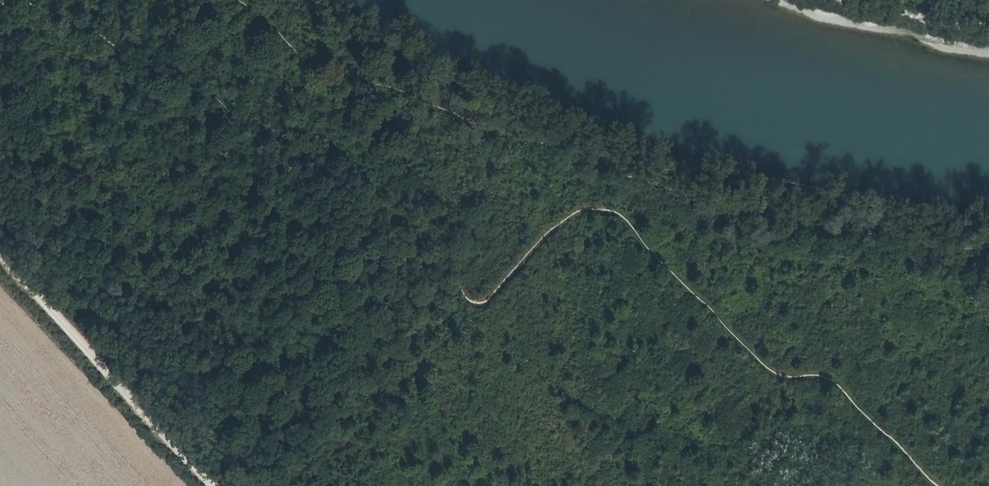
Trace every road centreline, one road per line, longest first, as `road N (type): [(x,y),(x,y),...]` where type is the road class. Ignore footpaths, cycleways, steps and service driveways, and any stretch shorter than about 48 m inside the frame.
road 1 (track): [(212,485),(0,258)]

